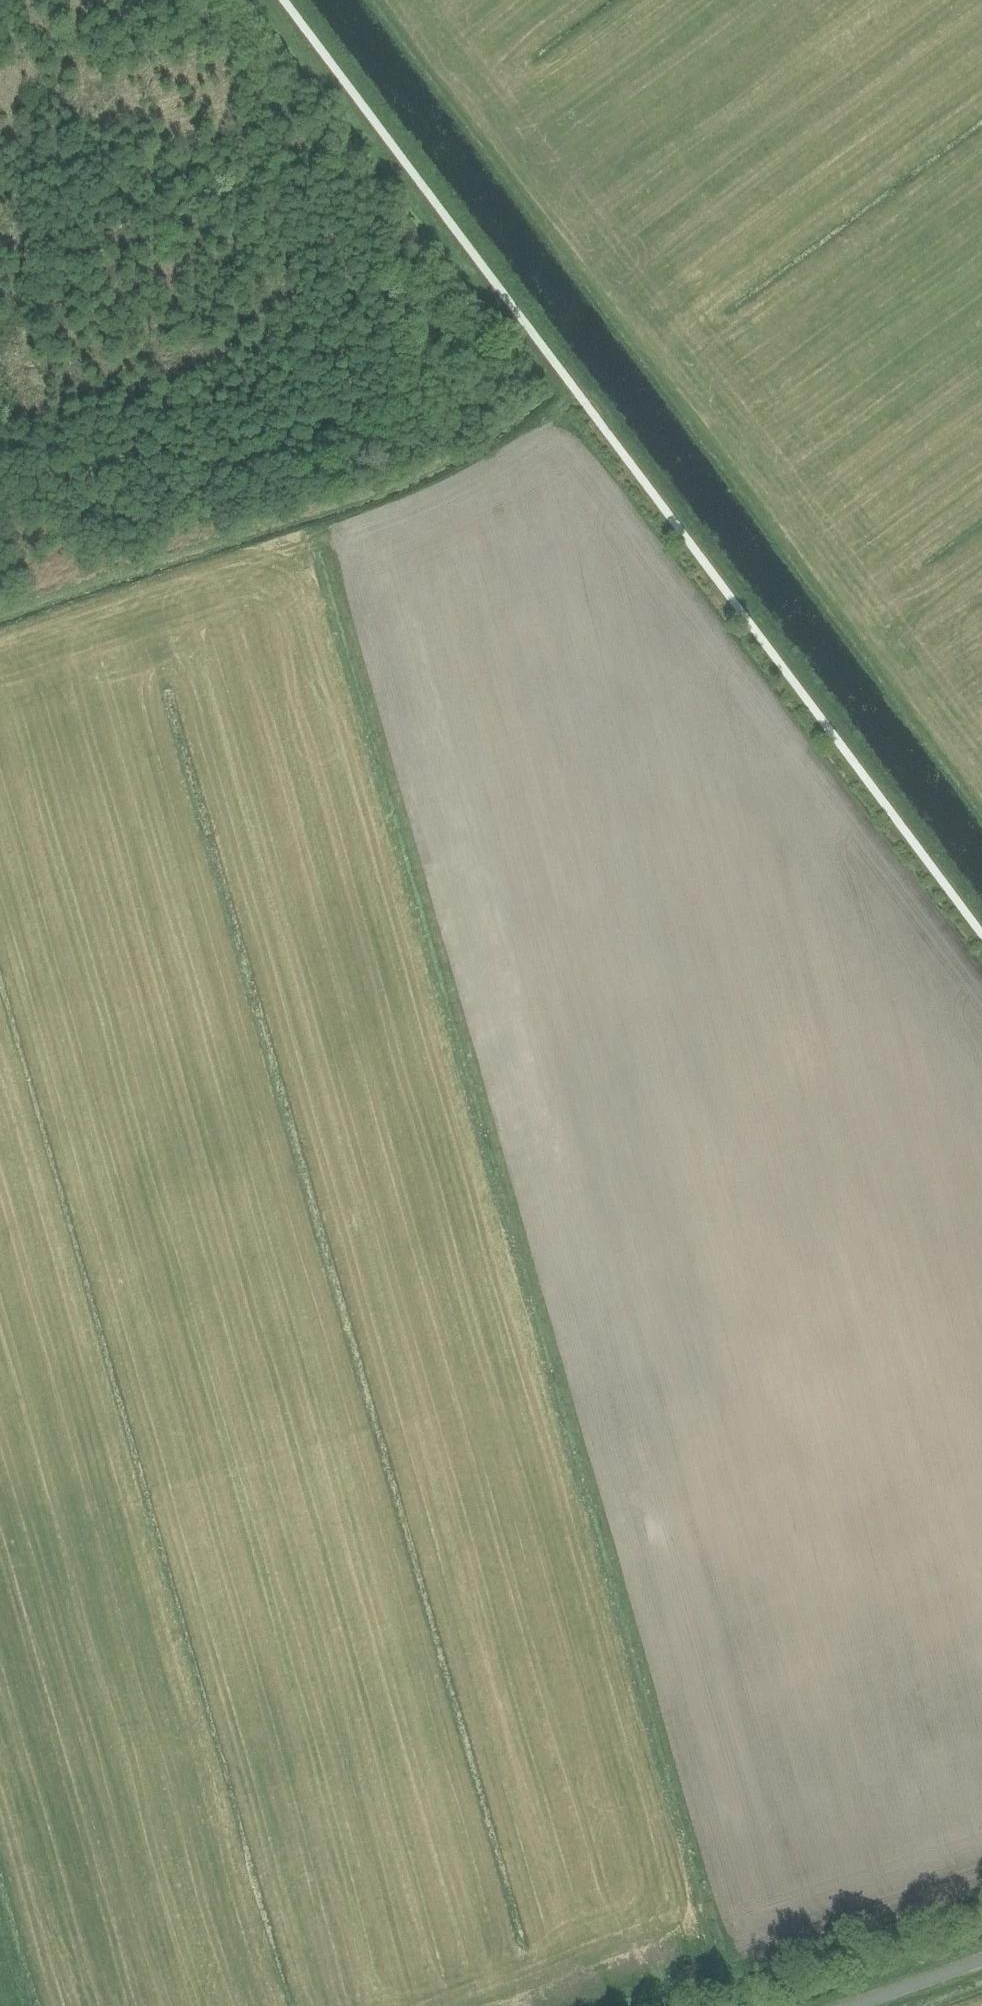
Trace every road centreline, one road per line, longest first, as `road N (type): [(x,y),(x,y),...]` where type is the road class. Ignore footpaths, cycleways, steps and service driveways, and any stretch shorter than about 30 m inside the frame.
road 1 (unclassified): [(845,2005),(981,1957)]

